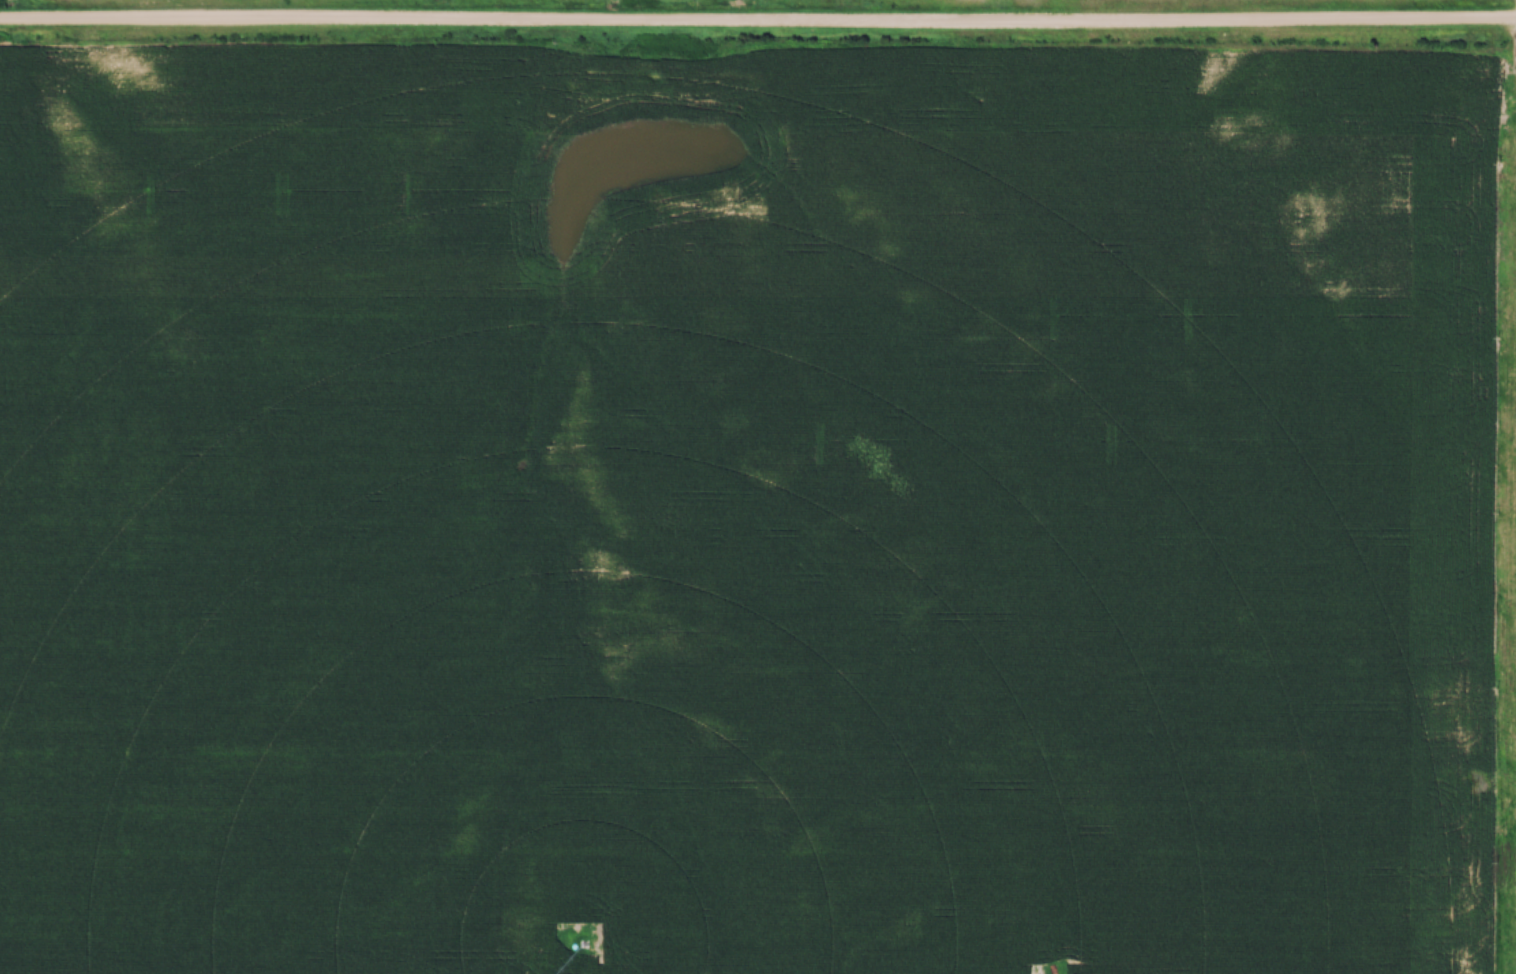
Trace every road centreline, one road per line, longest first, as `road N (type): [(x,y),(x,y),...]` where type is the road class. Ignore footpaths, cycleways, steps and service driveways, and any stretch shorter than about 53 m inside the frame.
road 1 (residential): [(1515,21),(0,26)]
road 2 (track): [(1514,973),(1515,0)]

